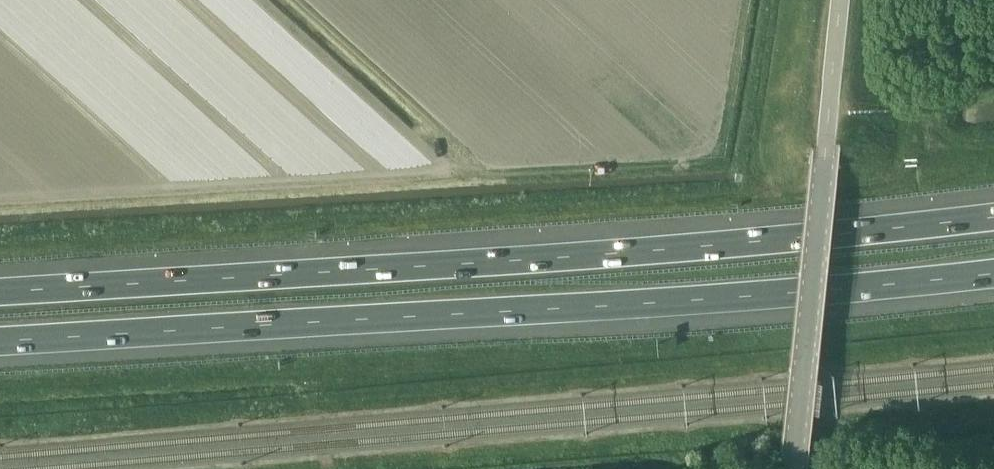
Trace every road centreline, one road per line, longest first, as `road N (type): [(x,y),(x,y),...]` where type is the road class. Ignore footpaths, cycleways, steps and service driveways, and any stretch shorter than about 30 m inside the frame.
road 1 (track): [(993,350),(0,435)]
road 2 (motorway): [(993,217),(703,246),(0,292)]
road 3 (motorway): [(0,342),(993,274)]
road 4 (unclassified): [(793,468),(842,0)]

